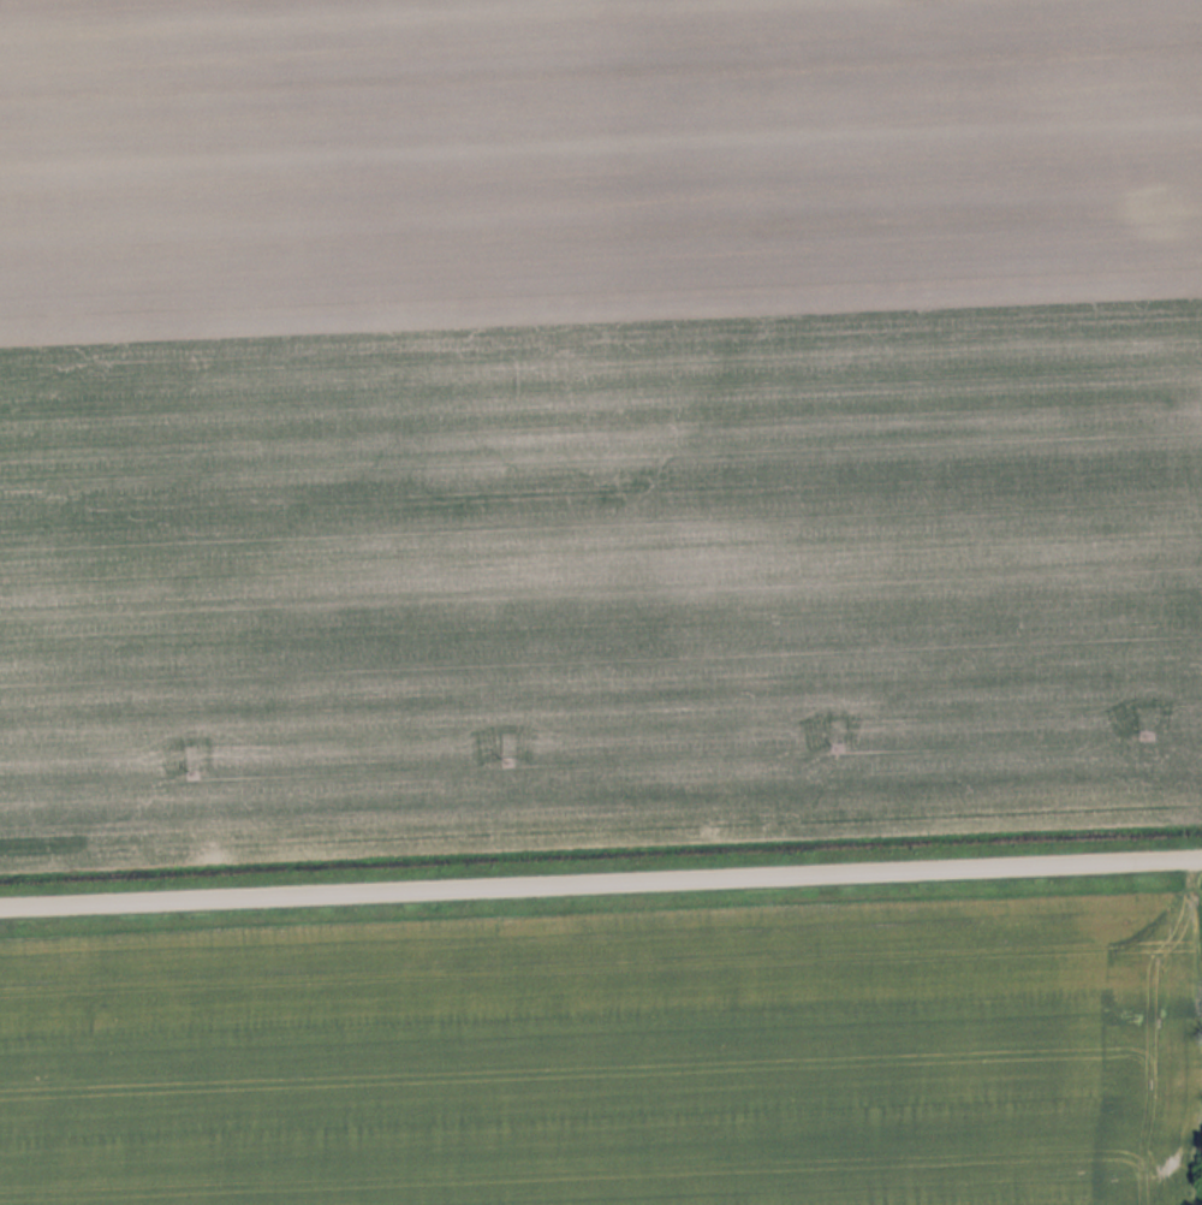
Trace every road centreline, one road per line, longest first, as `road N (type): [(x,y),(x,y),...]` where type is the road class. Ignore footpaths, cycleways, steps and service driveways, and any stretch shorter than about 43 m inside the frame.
road 1 (residential): [(0,904),(1201,859)]

